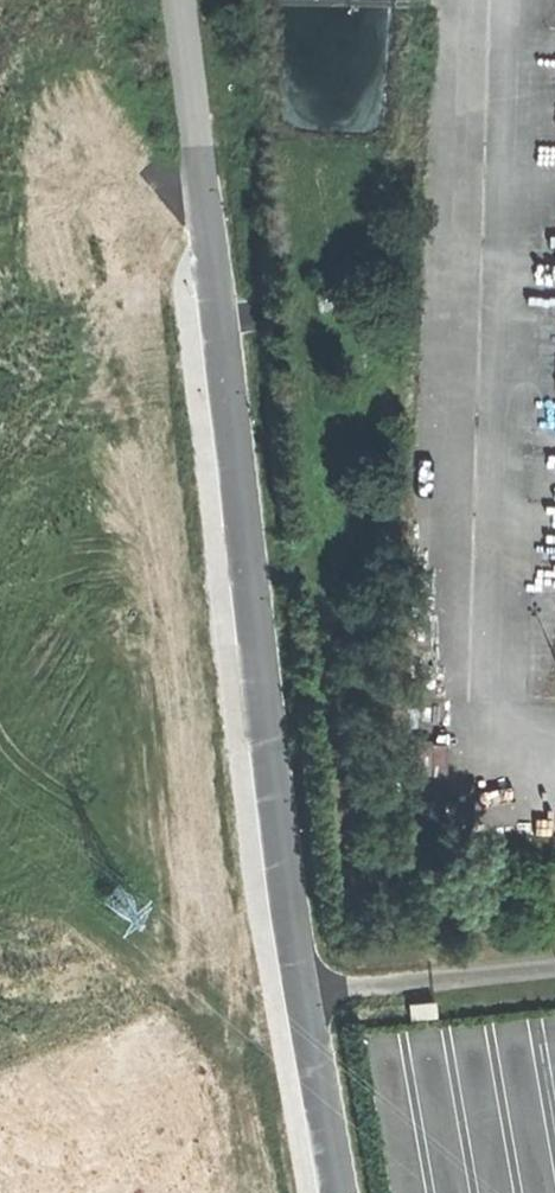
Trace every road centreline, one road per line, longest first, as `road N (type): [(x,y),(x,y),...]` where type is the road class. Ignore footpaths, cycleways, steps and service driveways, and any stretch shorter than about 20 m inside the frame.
road 1 (unclassified): [(341,1192),(309,1007),(178,0)]
road 2 (unclassified): [(489,0),(444,625),(460,703),(479,724),(526,741),(554,739)]

